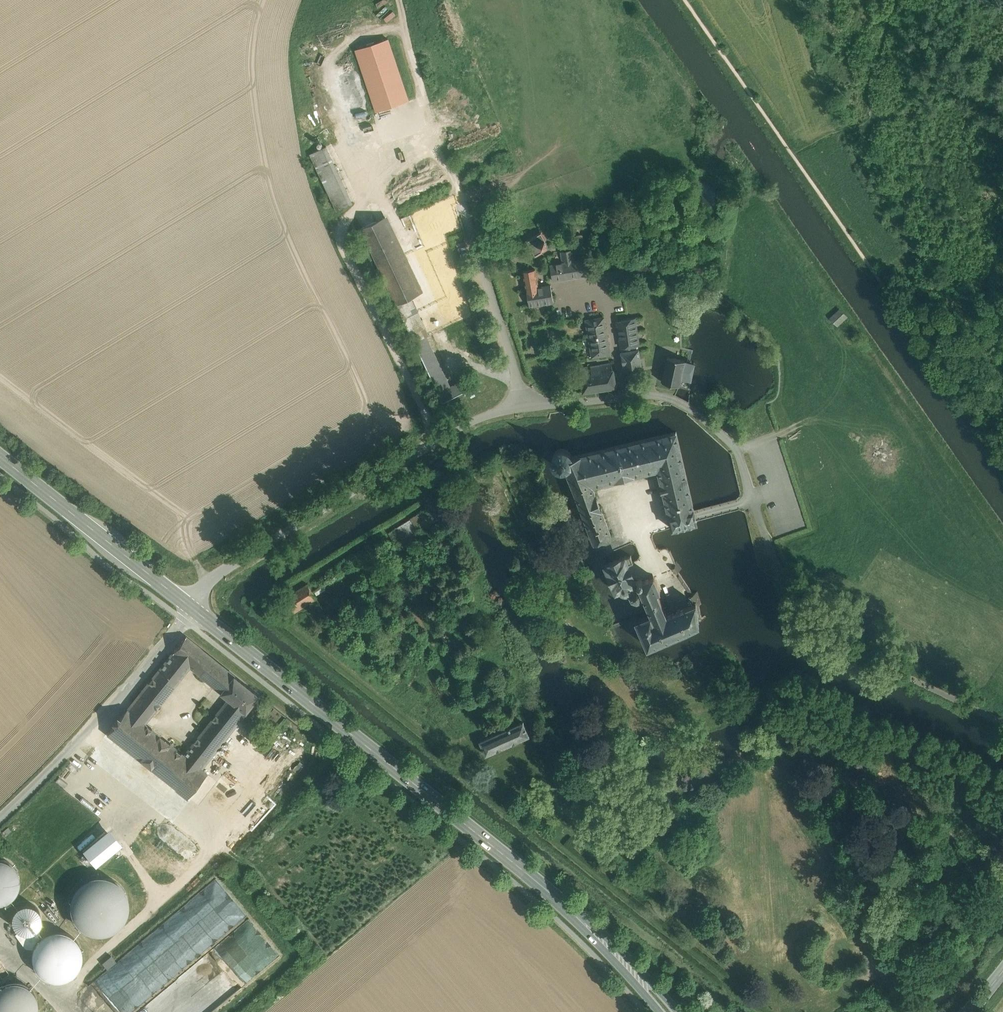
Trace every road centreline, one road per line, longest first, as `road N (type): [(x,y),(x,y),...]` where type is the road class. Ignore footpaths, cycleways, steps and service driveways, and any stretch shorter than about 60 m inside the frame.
road 1 (primary): [(191,608),(583,919),(668,1011)]
road 2 (track): [(404,25),(336,46),(319,76),(368,194),(340,232),(341,248),(426,416),(429,441)]
road 3 (unclassified): [(191,608),(216,576),(465,422),(520,406),(623,397)]
road 4 (track): [(895,0),(881,37),(879,107),(890,144),(948,268),(1002,338)]
road 5 (unclassified): [(191,608),(0,822)]
road 6 (track): [(1002,721),(911,677),(813,614),(781,573)]
road 7 (primary): [(0,458),(191,608)]
road 8 (track): [(464,204),(404,25)]
road 9 (residential): [(553,293),(605,285),(623,397)]
road 10 (track): [(1002,136),(881,37)]

